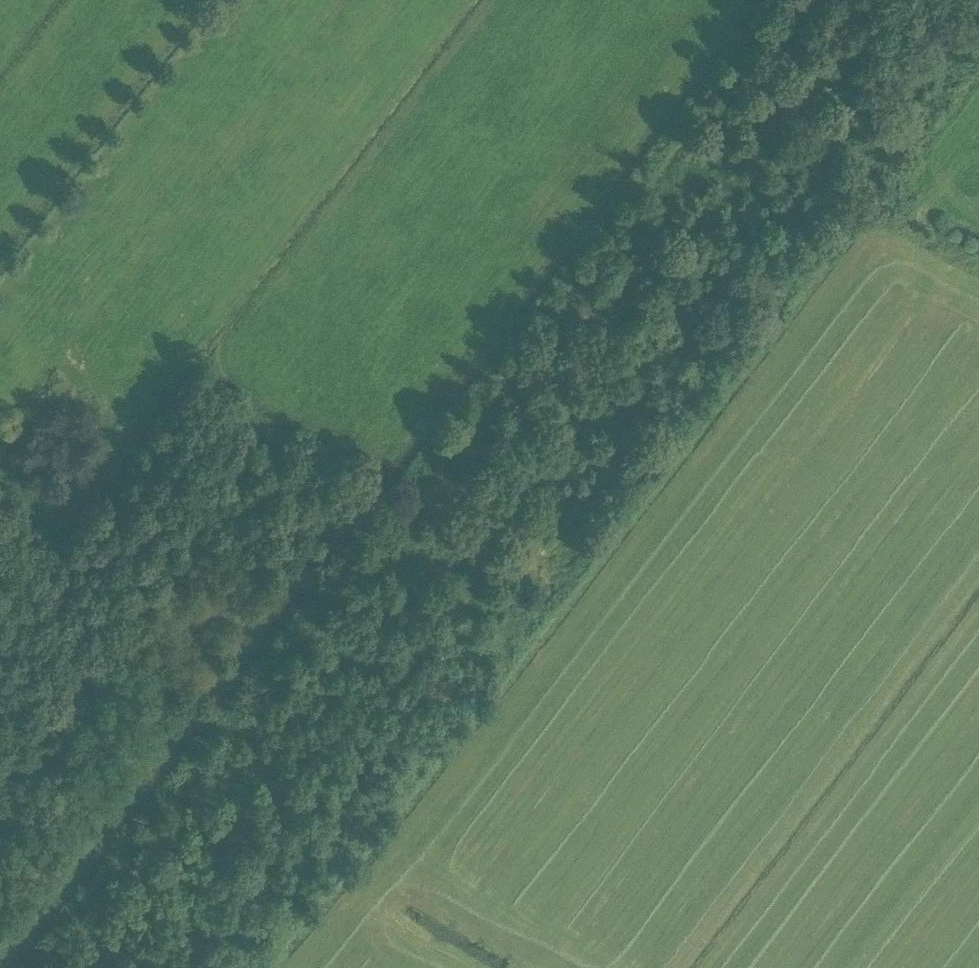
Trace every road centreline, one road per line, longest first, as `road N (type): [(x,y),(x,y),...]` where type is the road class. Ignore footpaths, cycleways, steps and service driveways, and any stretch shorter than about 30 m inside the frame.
road 1 (track): [(978,4),(972,29),(932,59),(886,132),(831,155),(747,251),(652,388),(616,422),(608,474),(567,541),(548,546),(450,467),(448,454),(634,203),(694,133),(764,69),(798,0)]
road 2 (track): [(721,23),(856,144),(879,210),(899,213),(919,204),(978,136)]

